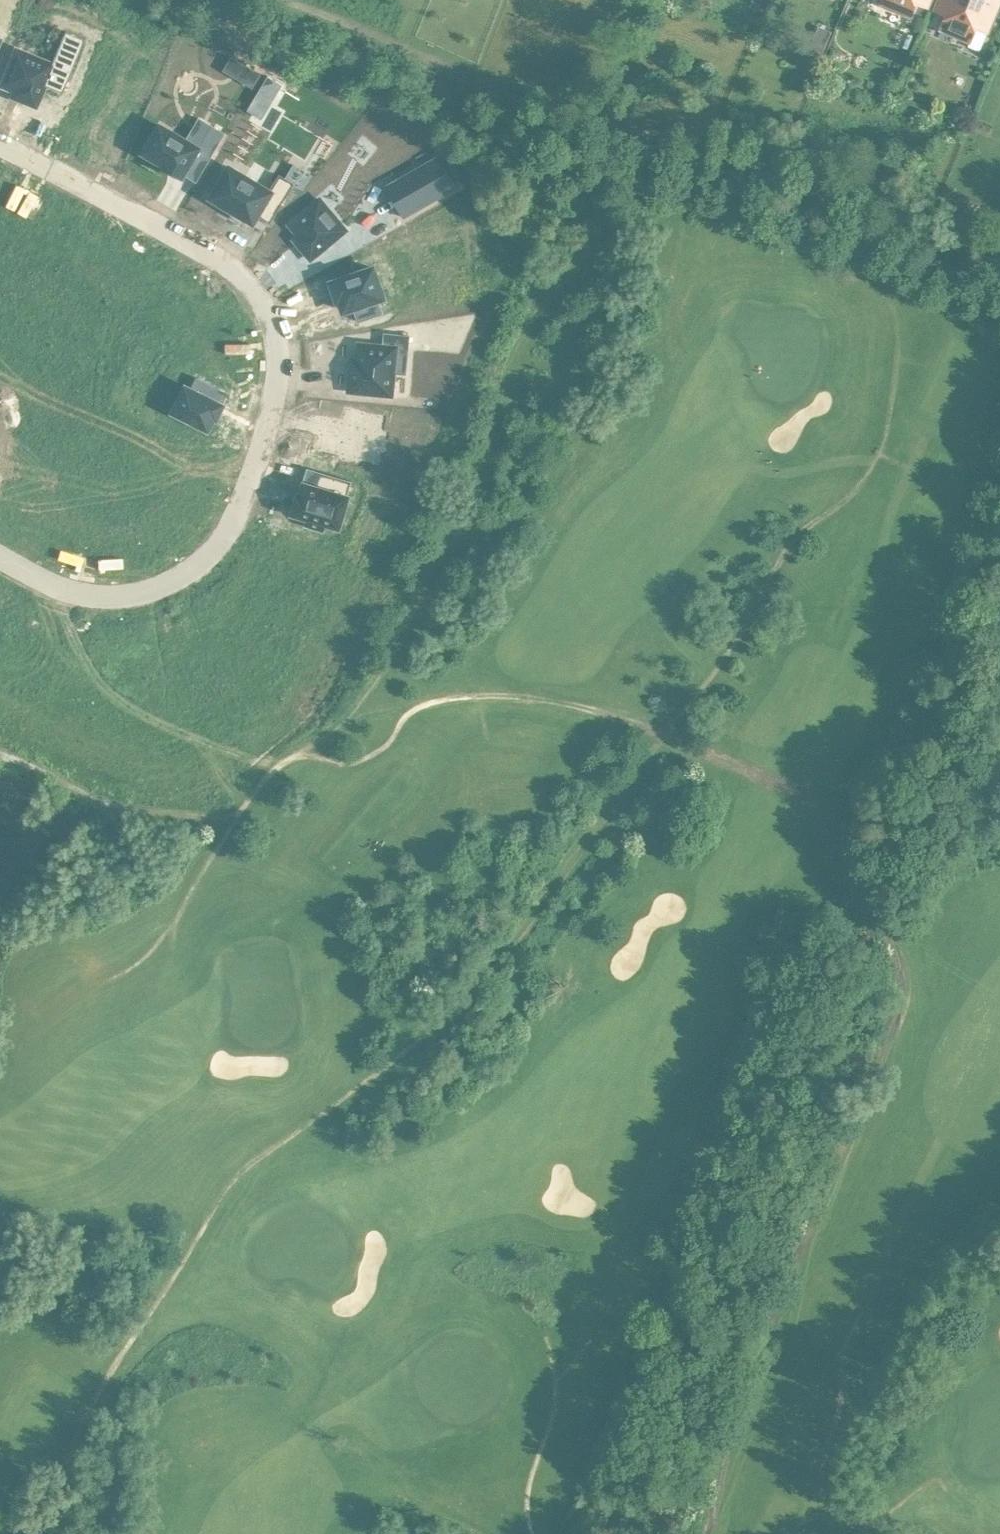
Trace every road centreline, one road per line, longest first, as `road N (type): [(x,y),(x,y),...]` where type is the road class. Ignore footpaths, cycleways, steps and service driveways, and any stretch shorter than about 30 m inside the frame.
road 1 (residential): [(0,140),(97,184),(240,275),(271,320),(277,390),(217,556),(153,591),(103,600),(48,584),(0,557)]

